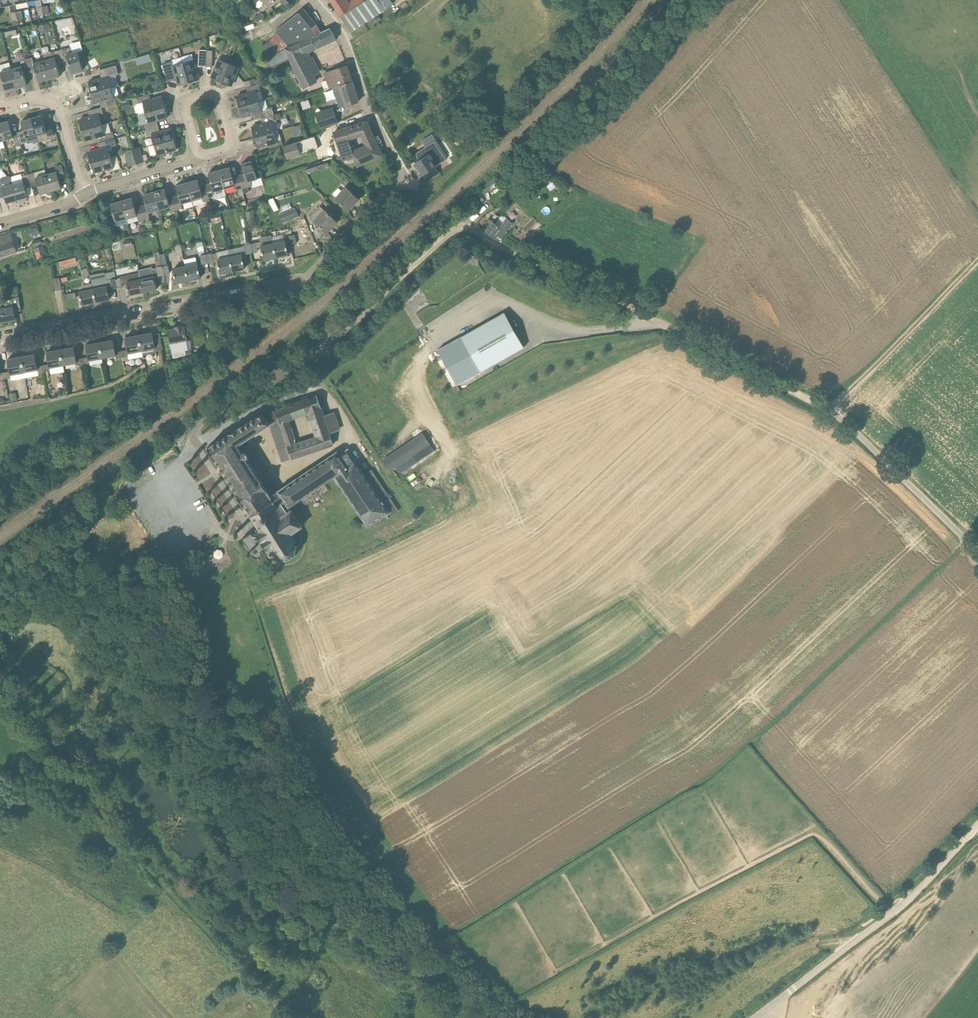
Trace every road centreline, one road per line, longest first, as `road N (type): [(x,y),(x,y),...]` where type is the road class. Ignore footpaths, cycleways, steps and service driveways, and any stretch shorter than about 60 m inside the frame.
road 1 (unclassified): [(977,552),(830,410),(464,224),(333,340)]
road 2 (track): [(891,915),(811,834),(561,970)]
road 3 (residential): [(291,284),(316,269),(403,174),(337,29),(313,0)]
road 4 (unclassified): [(754,1017),(902,905),(977,824)]
road 5 (residential): [(0,337),(291,284)]
road 6 (track): [(977,257),(830,410)]
road 7 (residential): [(198,153),(231,143),(211,93),(184,105),(196,150)]
road 8 (residential): [(86,194),(54,104),(0,107)]
road 9 (residential): [(333,340),(217,414)]
road 10 (residential): [(86,194),(189,163),(198,153)]

